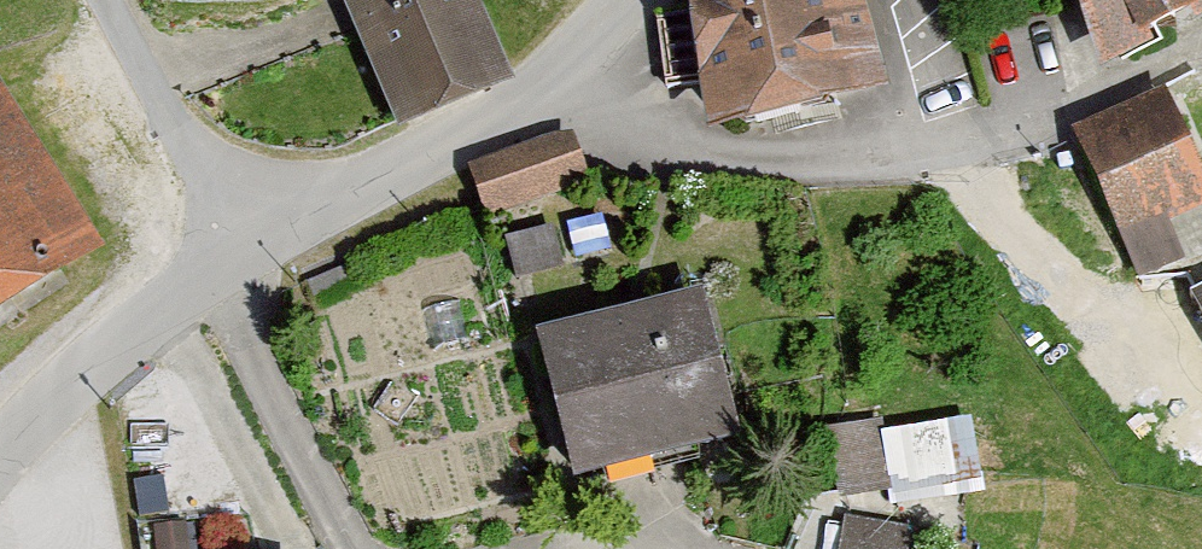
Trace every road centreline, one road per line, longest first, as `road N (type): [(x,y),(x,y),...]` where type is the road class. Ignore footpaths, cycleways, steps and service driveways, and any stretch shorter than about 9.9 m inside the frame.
road 1 (residential): [(0,432),(192,243),(553,89),(621,0)]
road 2 (track): [(192,243),(71,0)]

